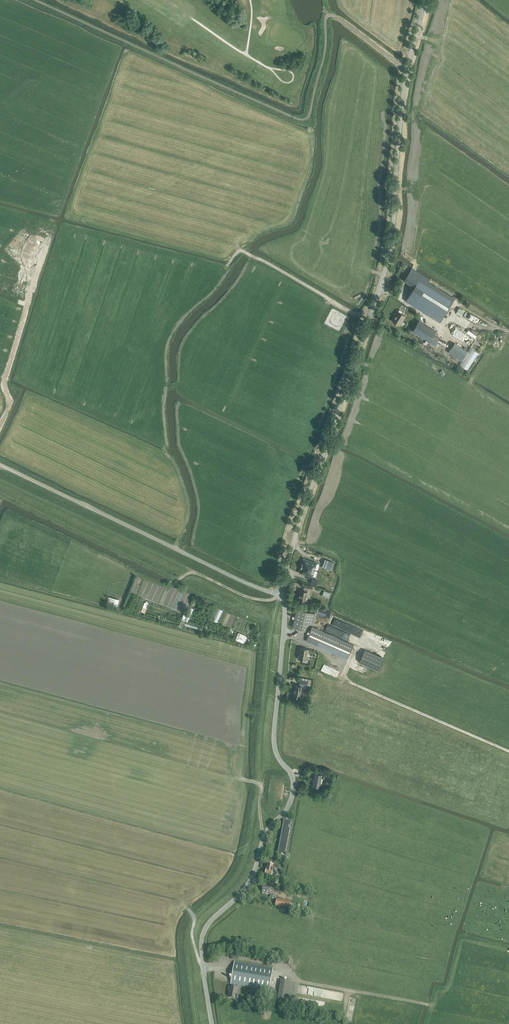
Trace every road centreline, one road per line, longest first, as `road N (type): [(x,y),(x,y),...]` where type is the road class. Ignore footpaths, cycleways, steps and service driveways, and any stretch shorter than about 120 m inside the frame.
road 1 (unclassified): [(283,594),(382,286),(403,89),(426,0)]
road 2 (unclassified): [(212,1023),(203,935),(248,886),(263,839),(293,796),(293,773),(274,738),(283,594)]
road 3 (unclassified): [(283,594),(0,465)]
road 4 (track): [(371,313),(353,314),(251,254),(241,251),(227,268)]

